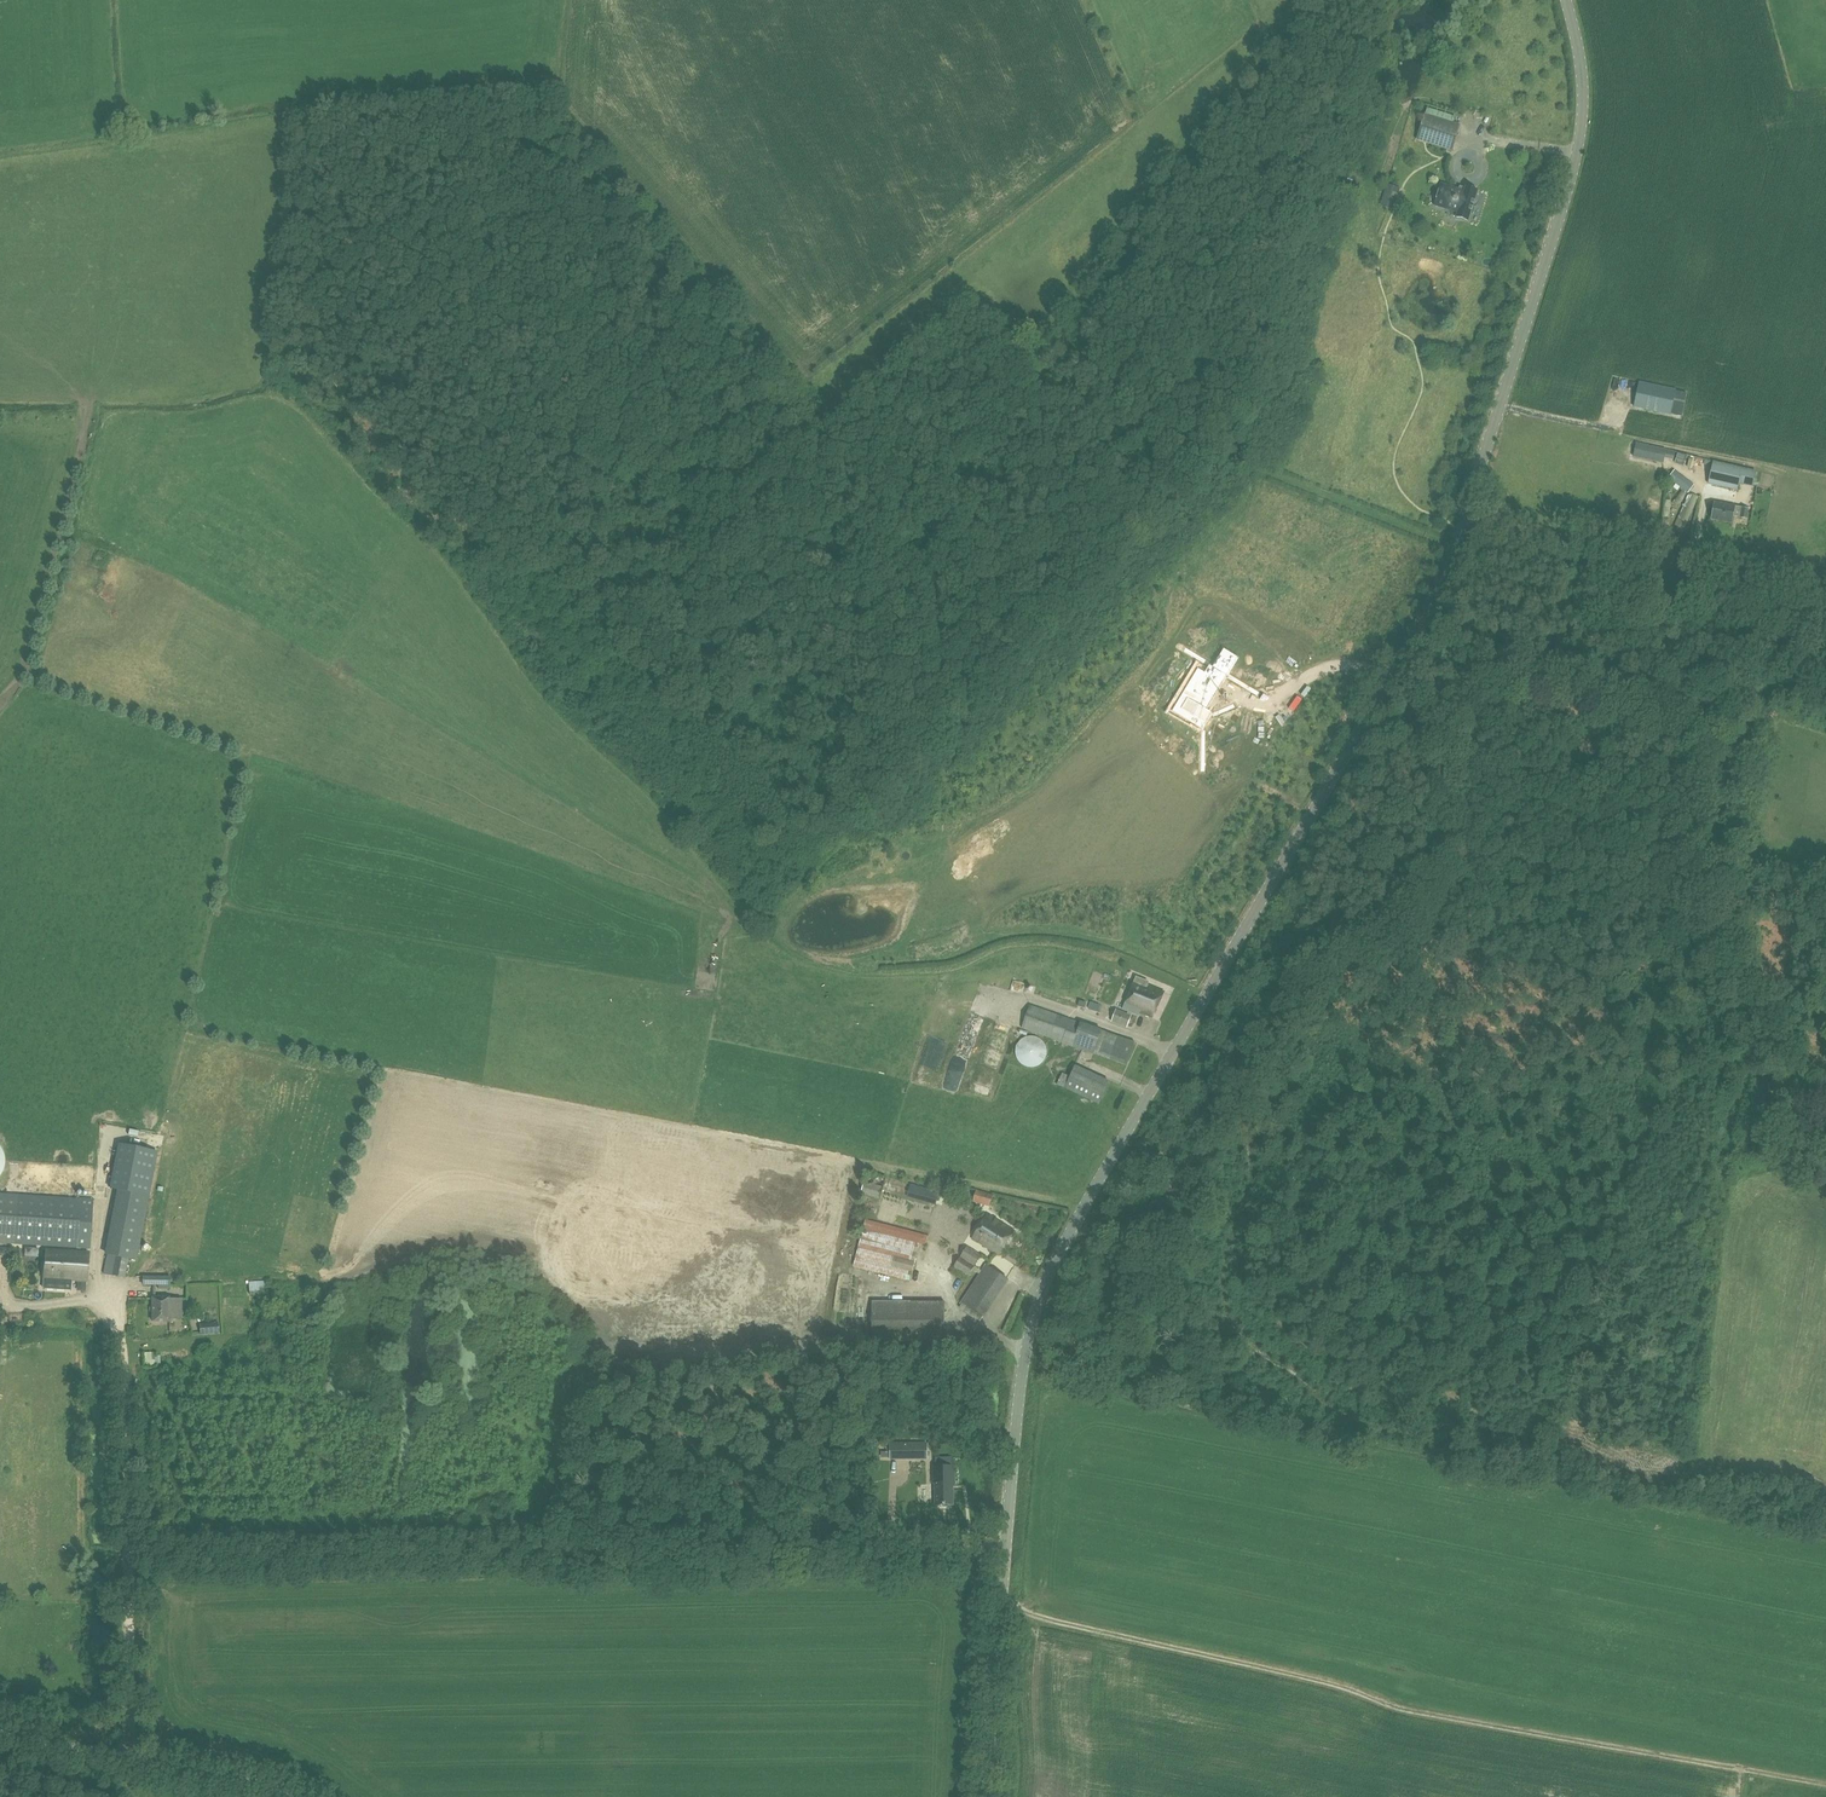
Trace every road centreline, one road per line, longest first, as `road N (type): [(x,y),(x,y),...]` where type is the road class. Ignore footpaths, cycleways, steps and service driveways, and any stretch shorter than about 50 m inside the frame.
road 1 (unclassified): [(985,1796),(1020,1378),(1046,1276),(1393,673),(1464,524)]
road 2 (track): [(1825,1785),(1461,1720),(1001,1606)]
road 3 (track): [(1455,546),(1034,386),(952,329)]
road 4 (unclassified): [(1464,524),(1577,152),(1582,75),(1566,0)]
road 5 (track): [(119,1300),(128,1759)]
road 6 (unclassified): [(1825,591),(1464,524)]
road 7 (tertiary): [(294,1796),(254,1781),(0,1736)]

